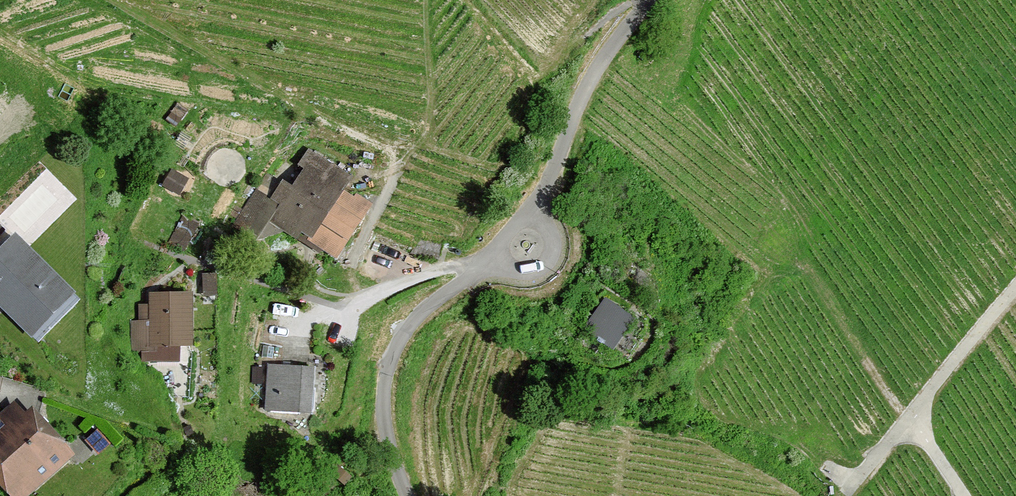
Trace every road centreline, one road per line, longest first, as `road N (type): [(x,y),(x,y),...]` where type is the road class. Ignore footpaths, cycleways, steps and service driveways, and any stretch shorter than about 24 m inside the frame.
road 1 (residential): [(406,495),(383,418),(396,344),(419,315),(493,260),(536,208),(583,91),(651,0)]
road 2 (track): [(916,420),(1015,289)]

